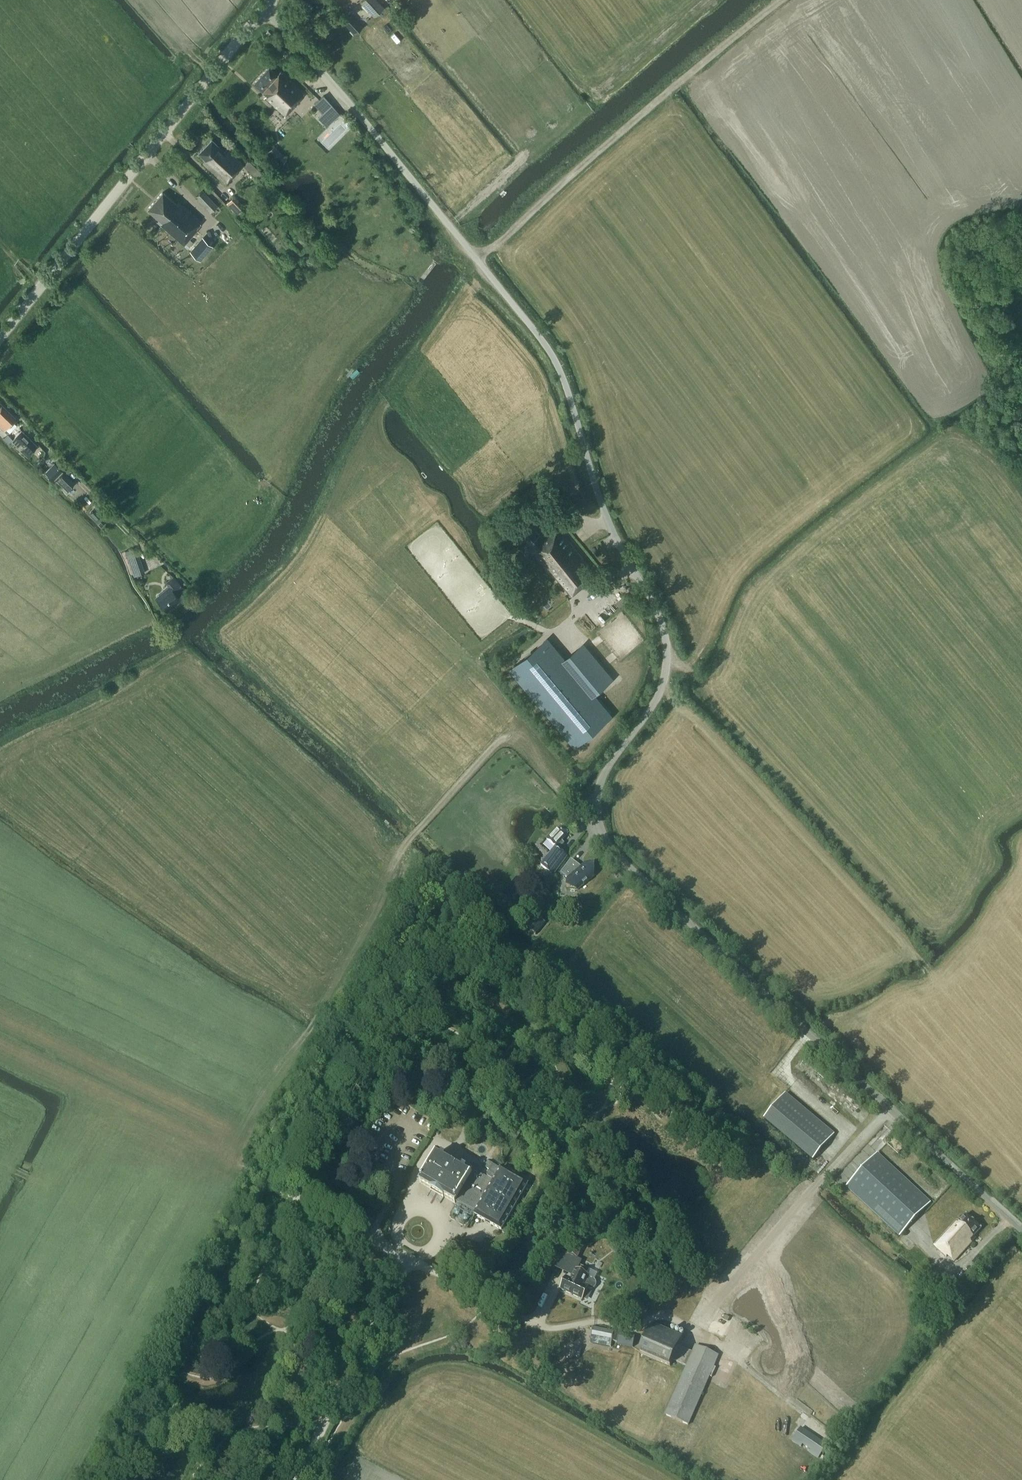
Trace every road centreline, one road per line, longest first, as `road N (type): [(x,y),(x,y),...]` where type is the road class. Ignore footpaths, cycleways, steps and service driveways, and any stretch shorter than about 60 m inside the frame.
road 1 (unclassified): [(1021,1230),(608,843),(600,788),(668,669),(658,620),(595,481),(559,364),(264,6)]
road 2 (track): [(407,1256),(537,1322),(659,1314),(713,1341),(823,1431)]
road 3 (tertiary): [(0,341),(264,6)]
road 4 (track): [(476,257),(778,0)]
road 5 (track): [(163,1377),(268,1190),(407,1256)]
road 6 (track): [(297,1479),(407,1256)]
road 7 (residential): [(0,396),(161,561)]
road 8 (track): [(411,1249),(399,1222),(425,1207),(442,1232),(432,1248),(415,1251)]

